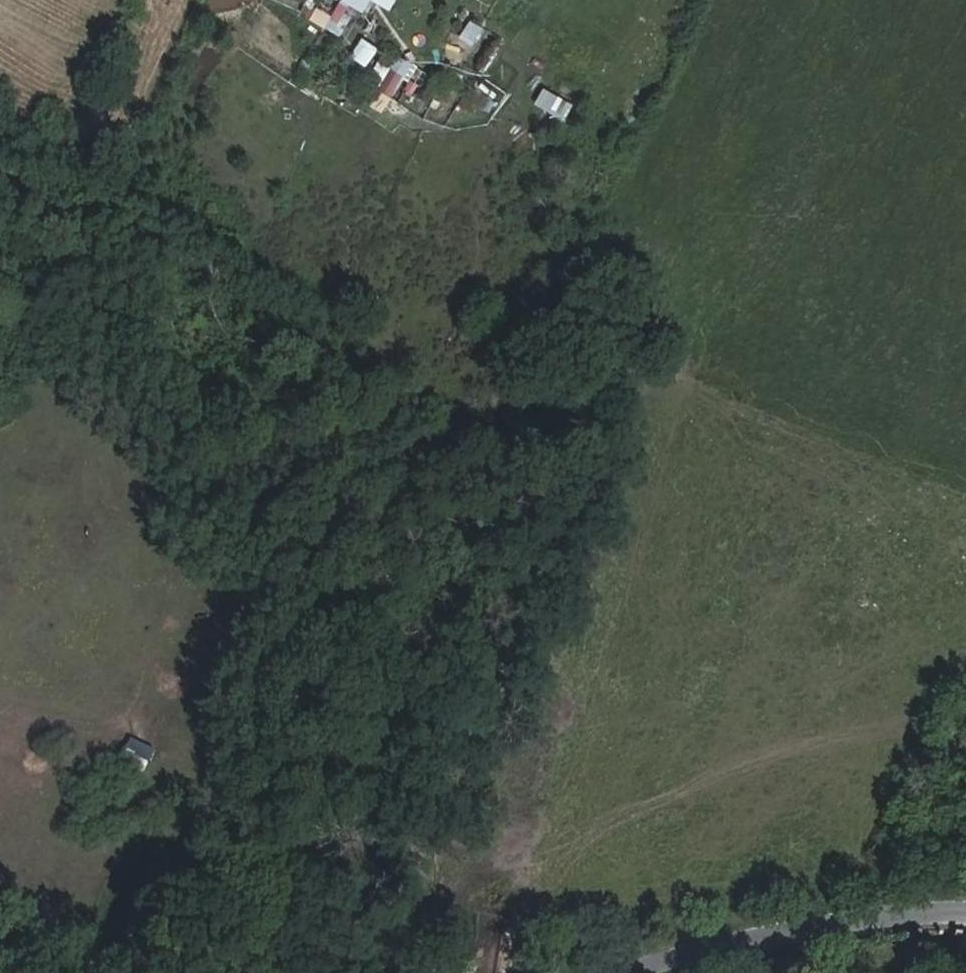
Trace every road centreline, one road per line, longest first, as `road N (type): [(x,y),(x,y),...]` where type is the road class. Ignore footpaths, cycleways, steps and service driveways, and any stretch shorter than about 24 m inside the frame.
road 1 (residential): [(965,914),(625,956),(578,972)]

